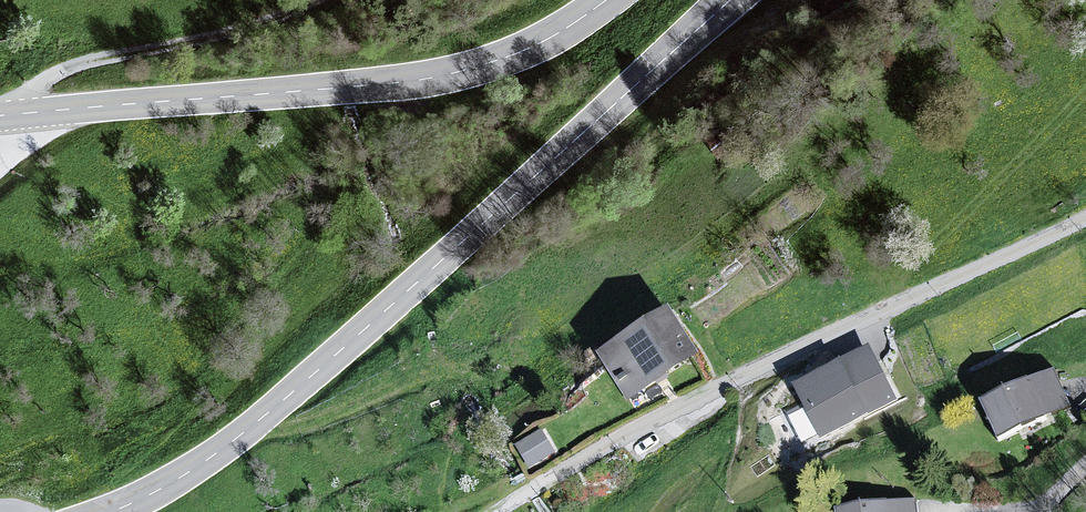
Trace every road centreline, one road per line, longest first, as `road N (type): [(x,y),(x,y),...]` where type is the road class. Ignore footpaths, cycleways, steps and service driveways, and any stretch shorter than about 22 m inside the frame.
road 1 (tertiary): [(731,0),(260,419),(188,473),(111,511)]
road 2 (residential): [(498,511),(708,393),(1085,219)]
road 3 (tertiary): [(4,116),(438,77),(535,46),(607,0)]
road 4 (track): [(26,114),(30,92),(57,70),(216,35),(312,0)]
road 5 (track): [(260,419),(286,428),(414,384)]

